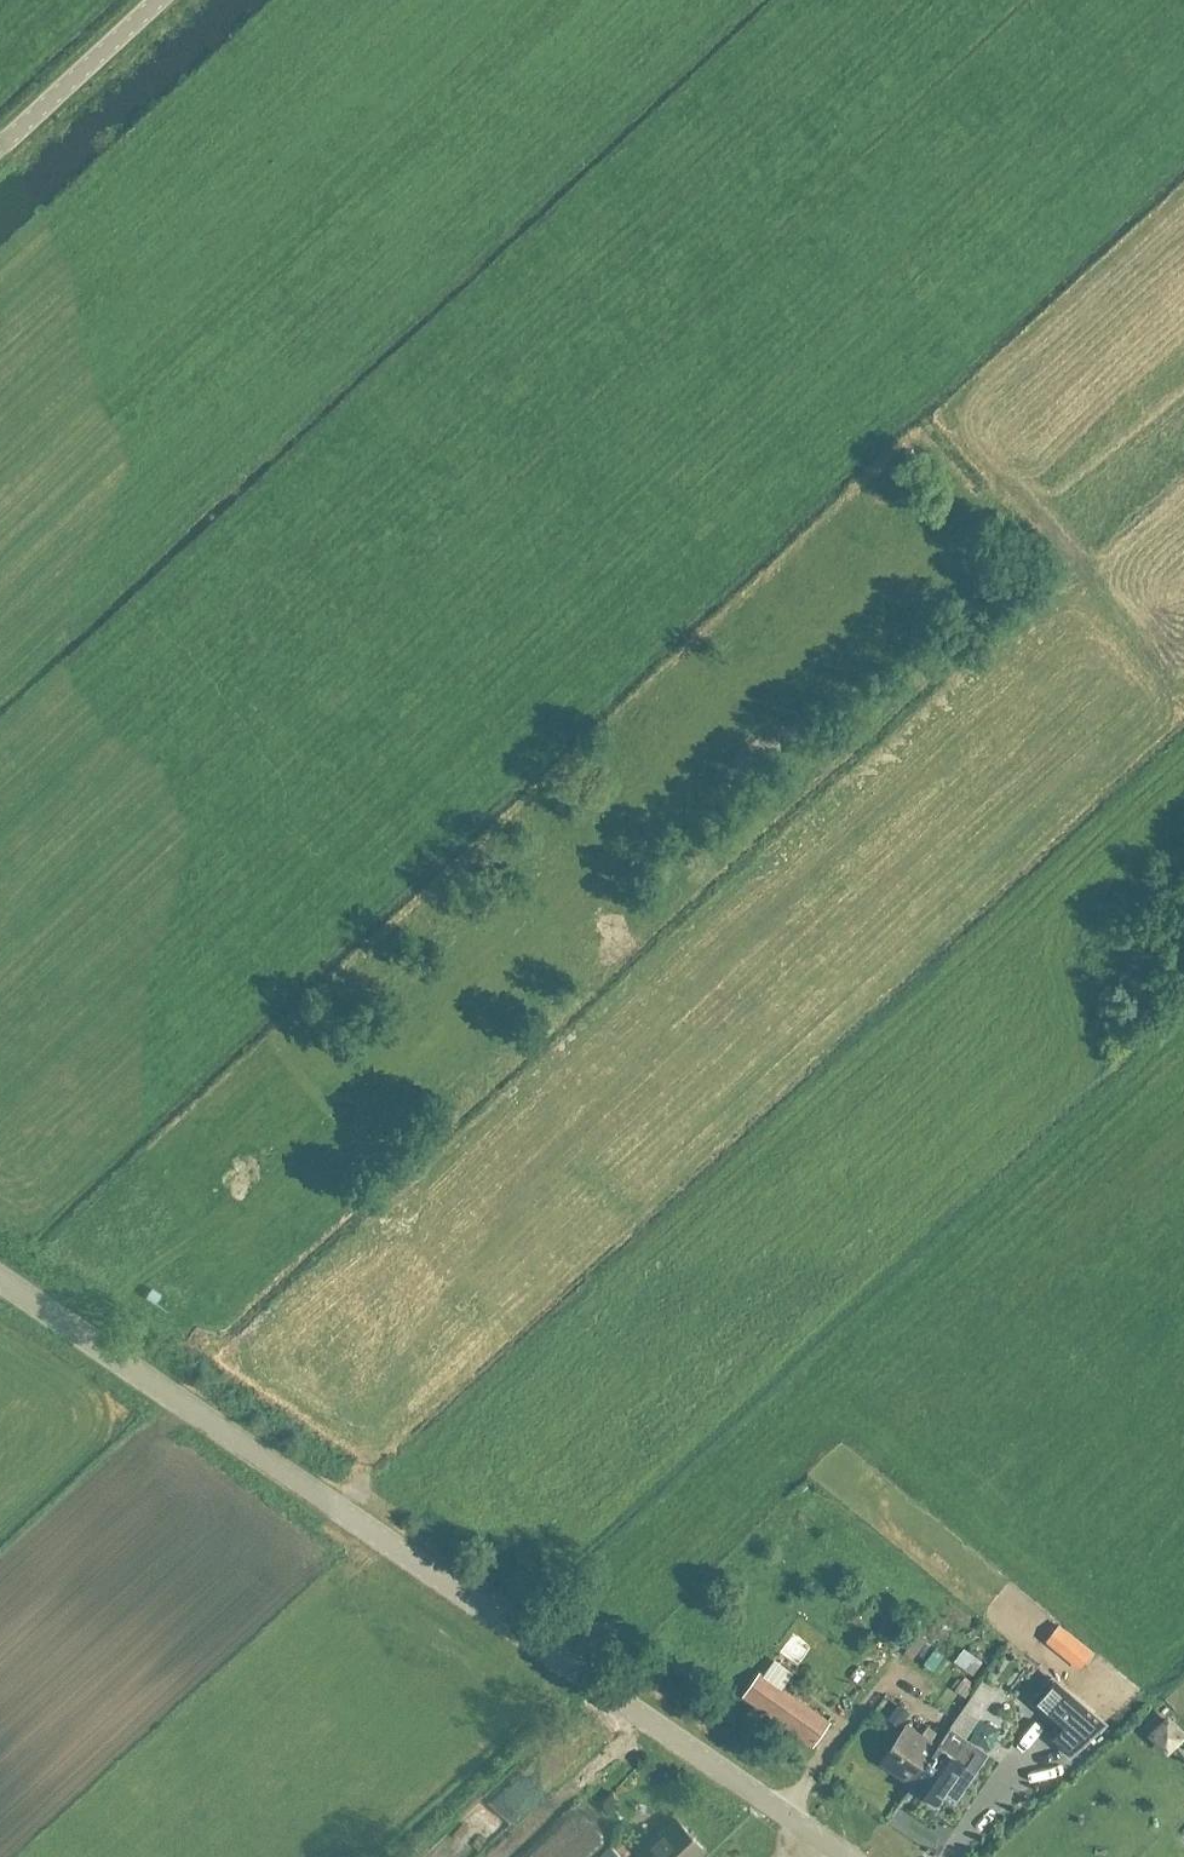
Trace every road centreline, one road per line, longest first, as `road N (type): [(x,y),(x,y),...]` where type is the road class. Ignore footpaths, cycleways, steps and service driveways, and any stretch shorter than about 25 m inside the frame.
road 1 (unclassified): [(851,1856),(0,1276)]
road 2 (unclassified): [(0,145),(153,0)]

